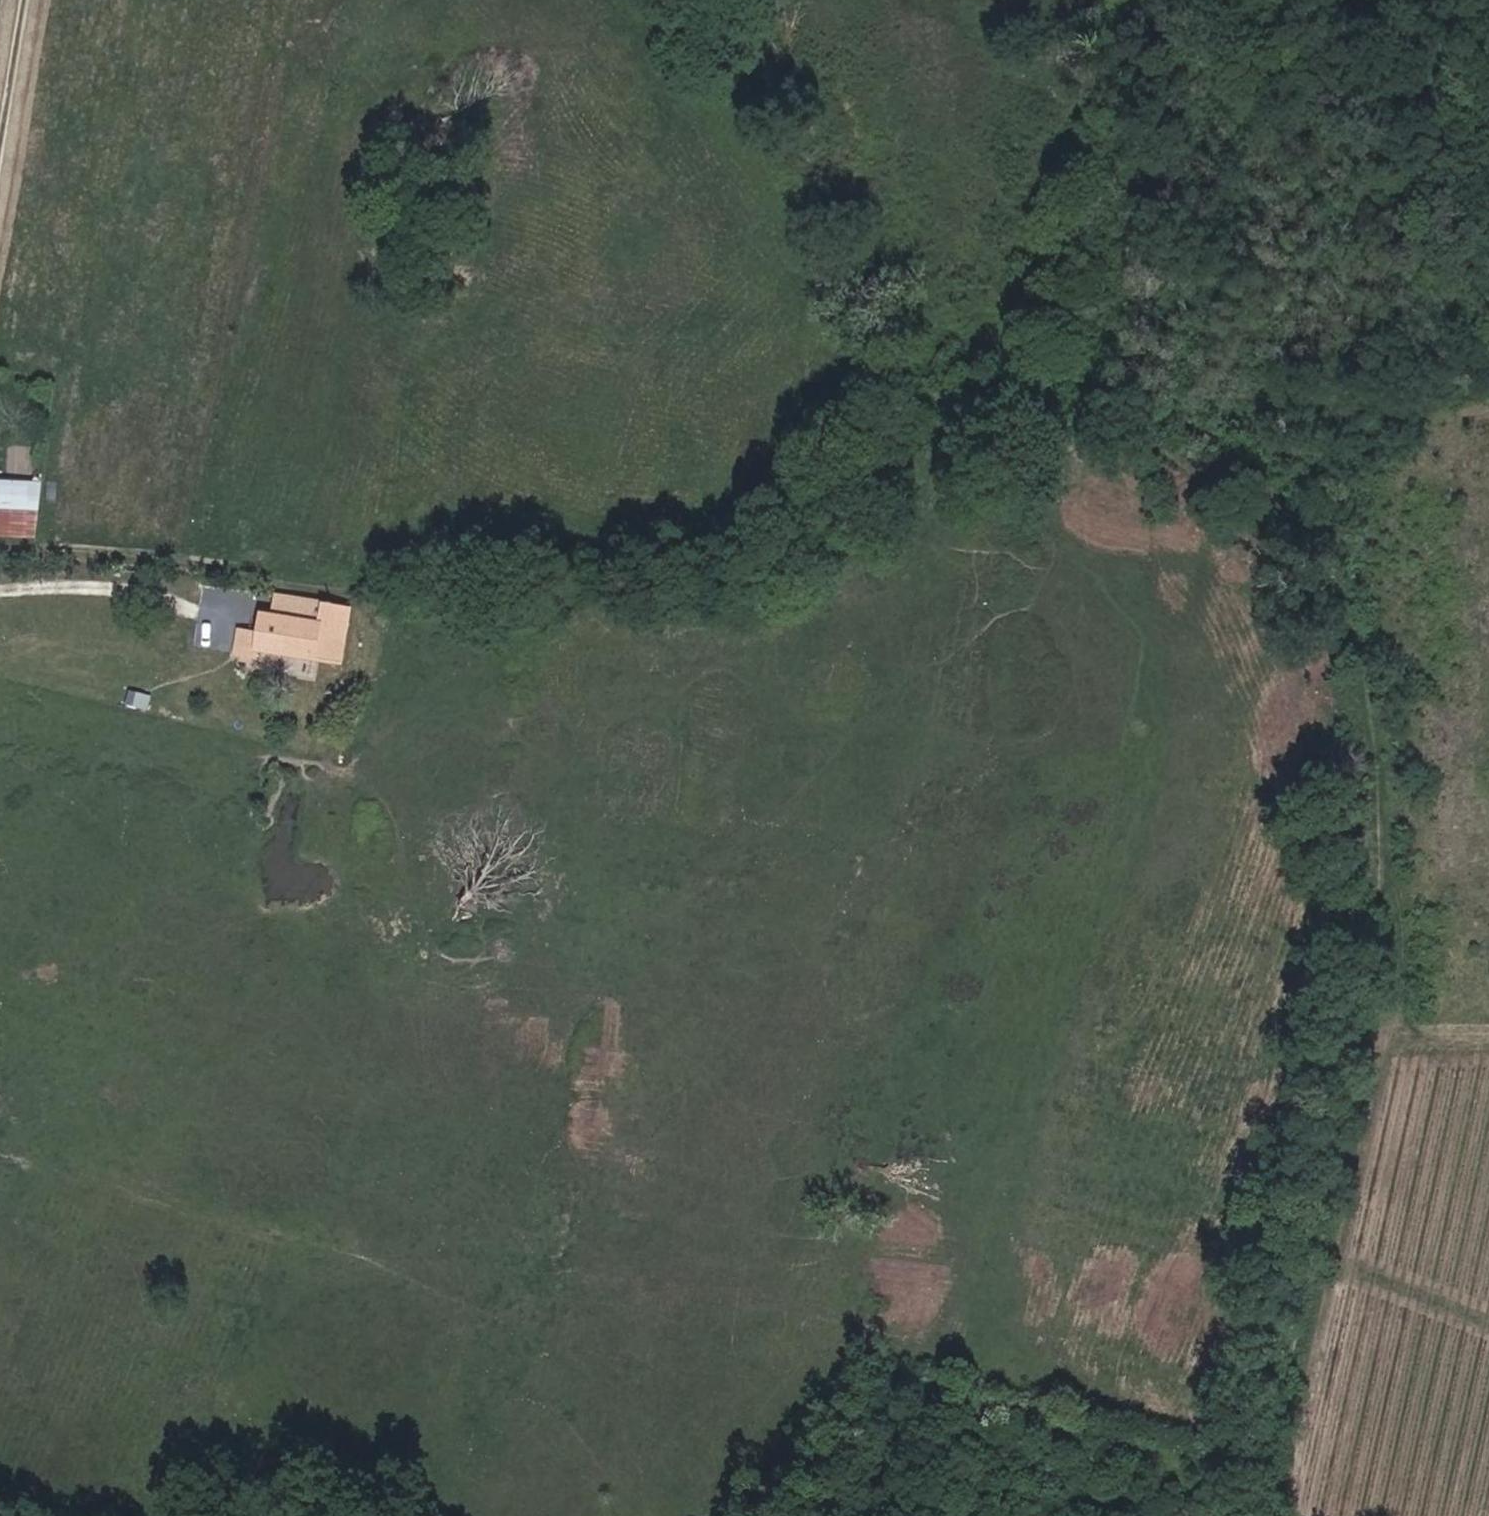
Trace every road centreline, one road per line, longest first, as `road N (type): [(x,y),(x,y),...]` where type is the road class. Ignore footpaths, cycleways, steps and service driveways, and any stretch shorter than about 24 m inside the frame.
road 1 (residential): [(0,248),(46,0)]

